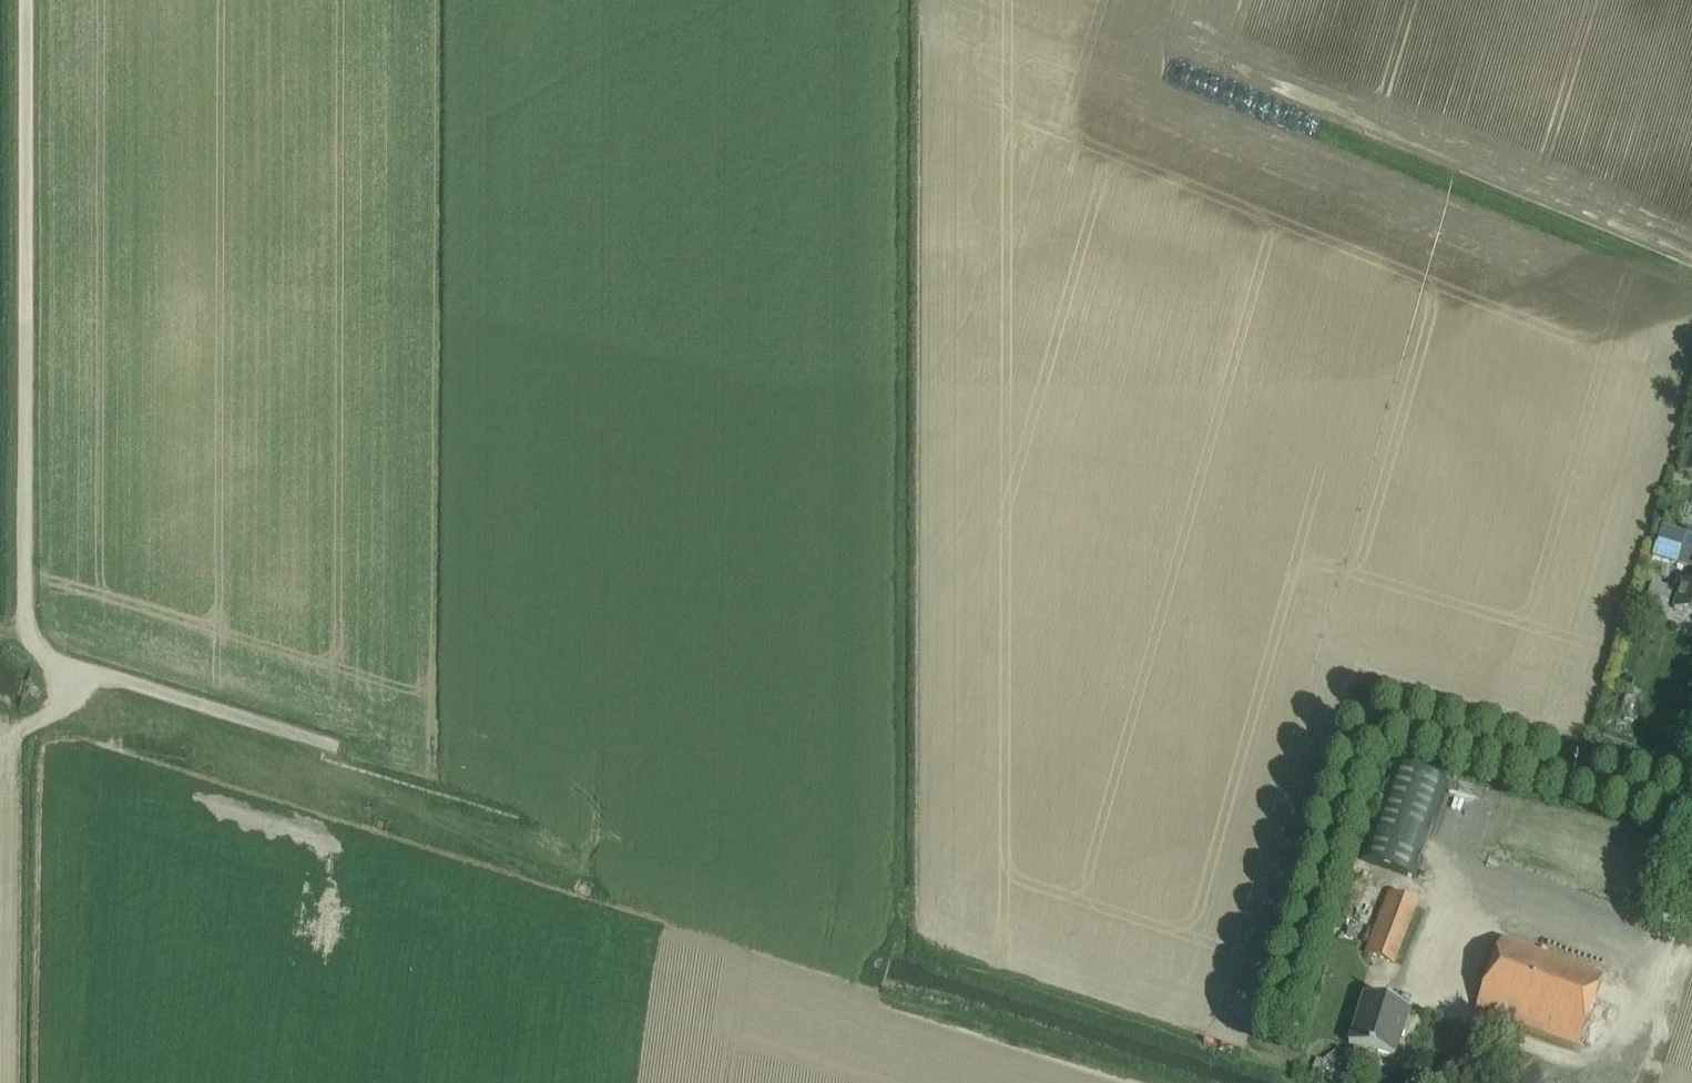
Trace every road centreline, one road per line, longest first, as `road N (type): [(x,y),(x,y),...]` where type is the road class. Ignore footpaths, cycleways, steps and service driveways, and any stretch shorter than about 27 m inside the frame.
road 1 (track): [(333,746),(68,664),(29,635),(25,0)]

